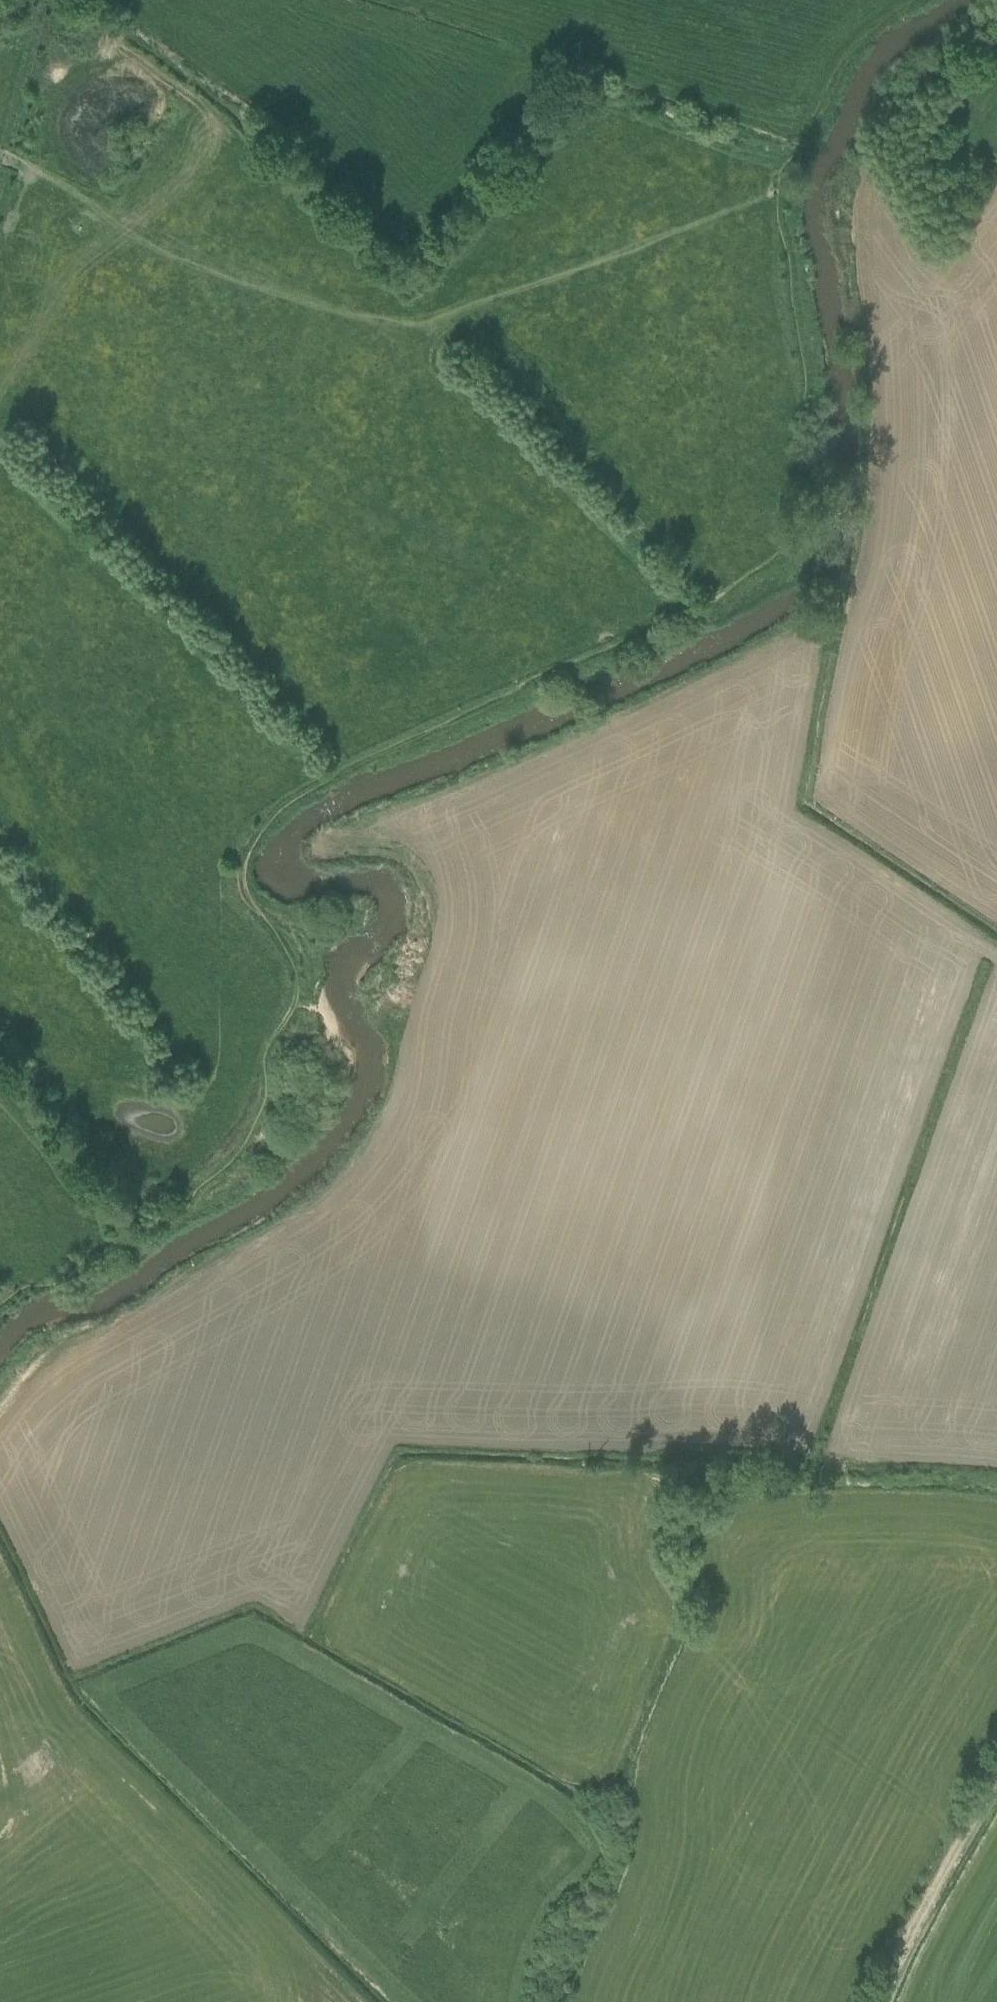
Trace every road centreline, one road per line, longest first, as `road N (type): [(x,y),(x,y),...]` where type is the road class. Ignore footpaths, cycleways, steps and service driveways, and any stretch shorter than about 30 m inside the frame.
road 1 (track): [(706,1471),(996,1478)]
road 2 (track): [(996,1776),(878,2001)]

